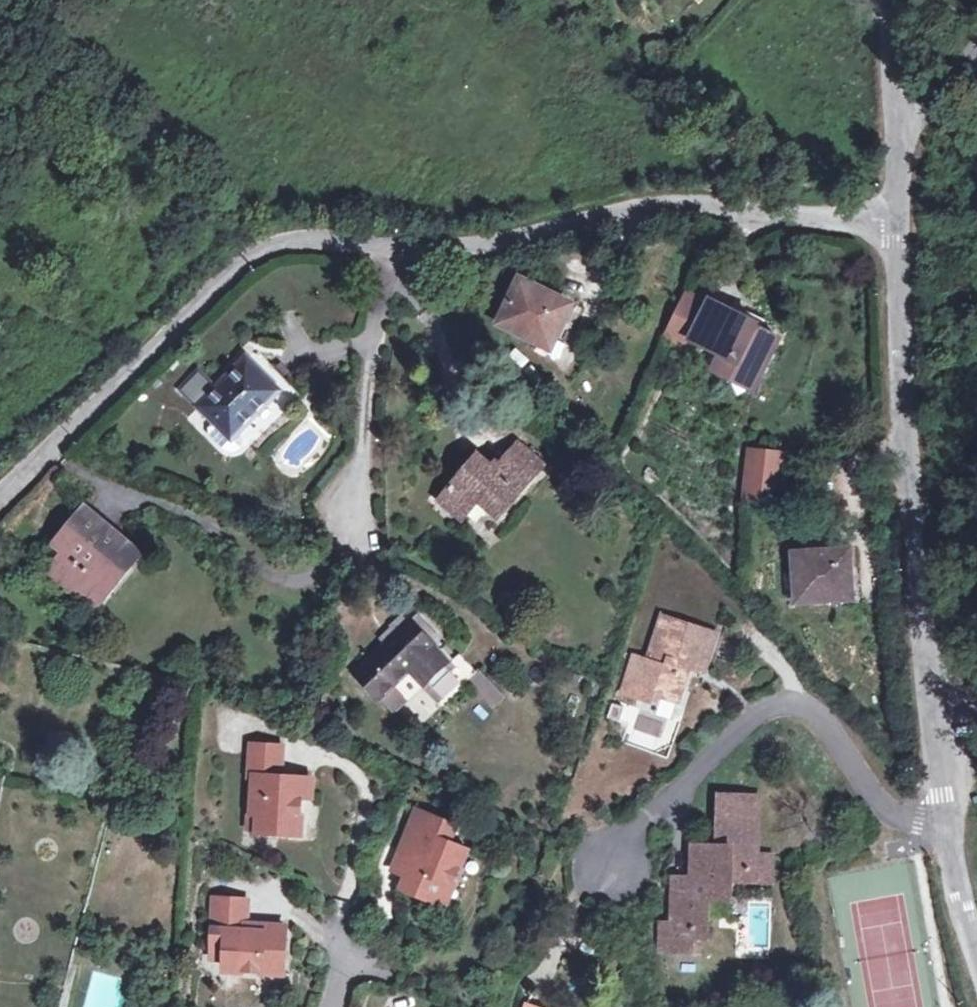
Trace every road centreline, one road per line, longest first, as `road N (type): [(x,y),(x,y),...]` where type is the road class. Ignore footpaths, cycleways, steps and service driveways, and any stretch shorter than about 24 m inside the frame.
road 1 (tertiary): [(897,223),(946,835)]
road 2 (residential): [(393,236),(468,241),(678,199),(897,223)]
road 3 (residential): [(0,489),(284,229),(393,236)]
road 4 (residential): [(602,865),(754,718),(787,706),(811,708),(888,807),(946,835)]
road 5 (residential): [(393,236),(371,352),(362,539)]
road 6 (tertiary): [(891,88),(897,223)]

